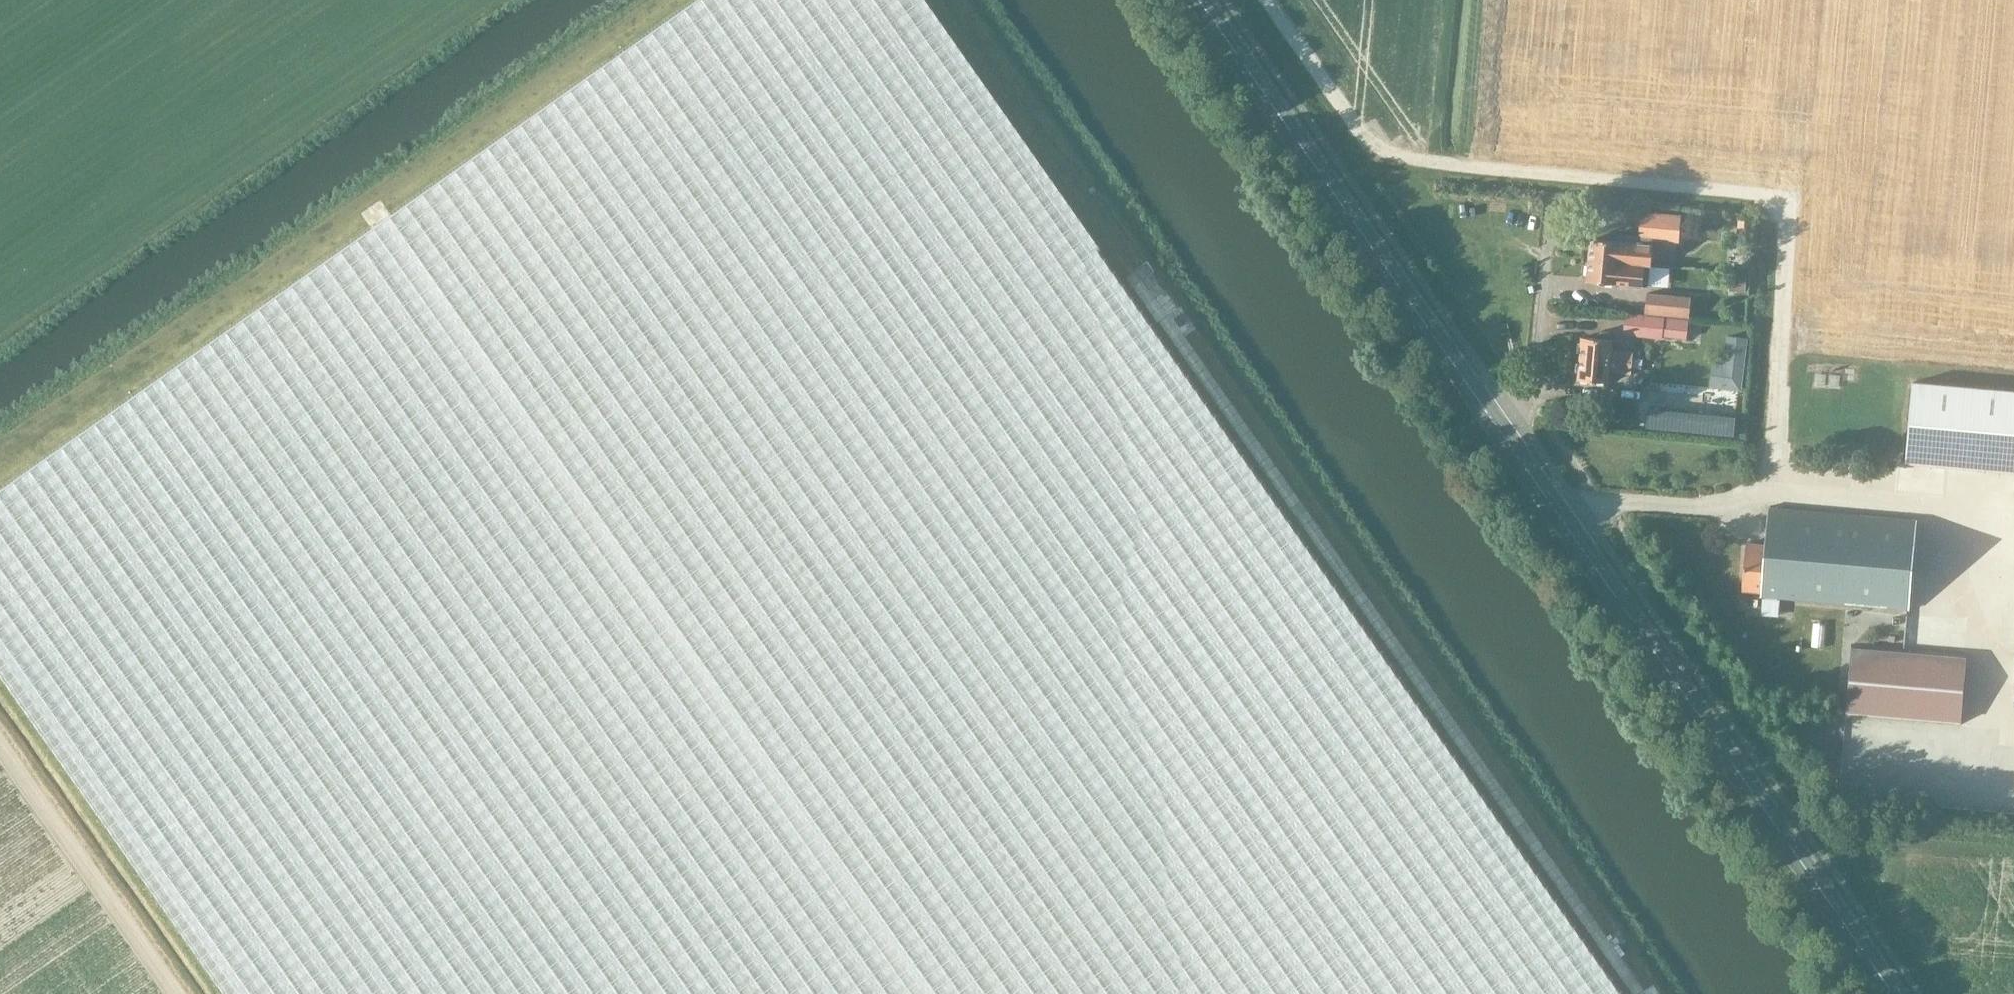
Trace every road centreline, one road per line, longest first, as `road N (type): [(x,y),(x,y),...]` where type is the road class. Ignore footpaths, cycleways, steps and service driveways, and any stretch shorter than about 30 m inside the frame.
road 1 (primary): [(1894,993),(1200,0)]

